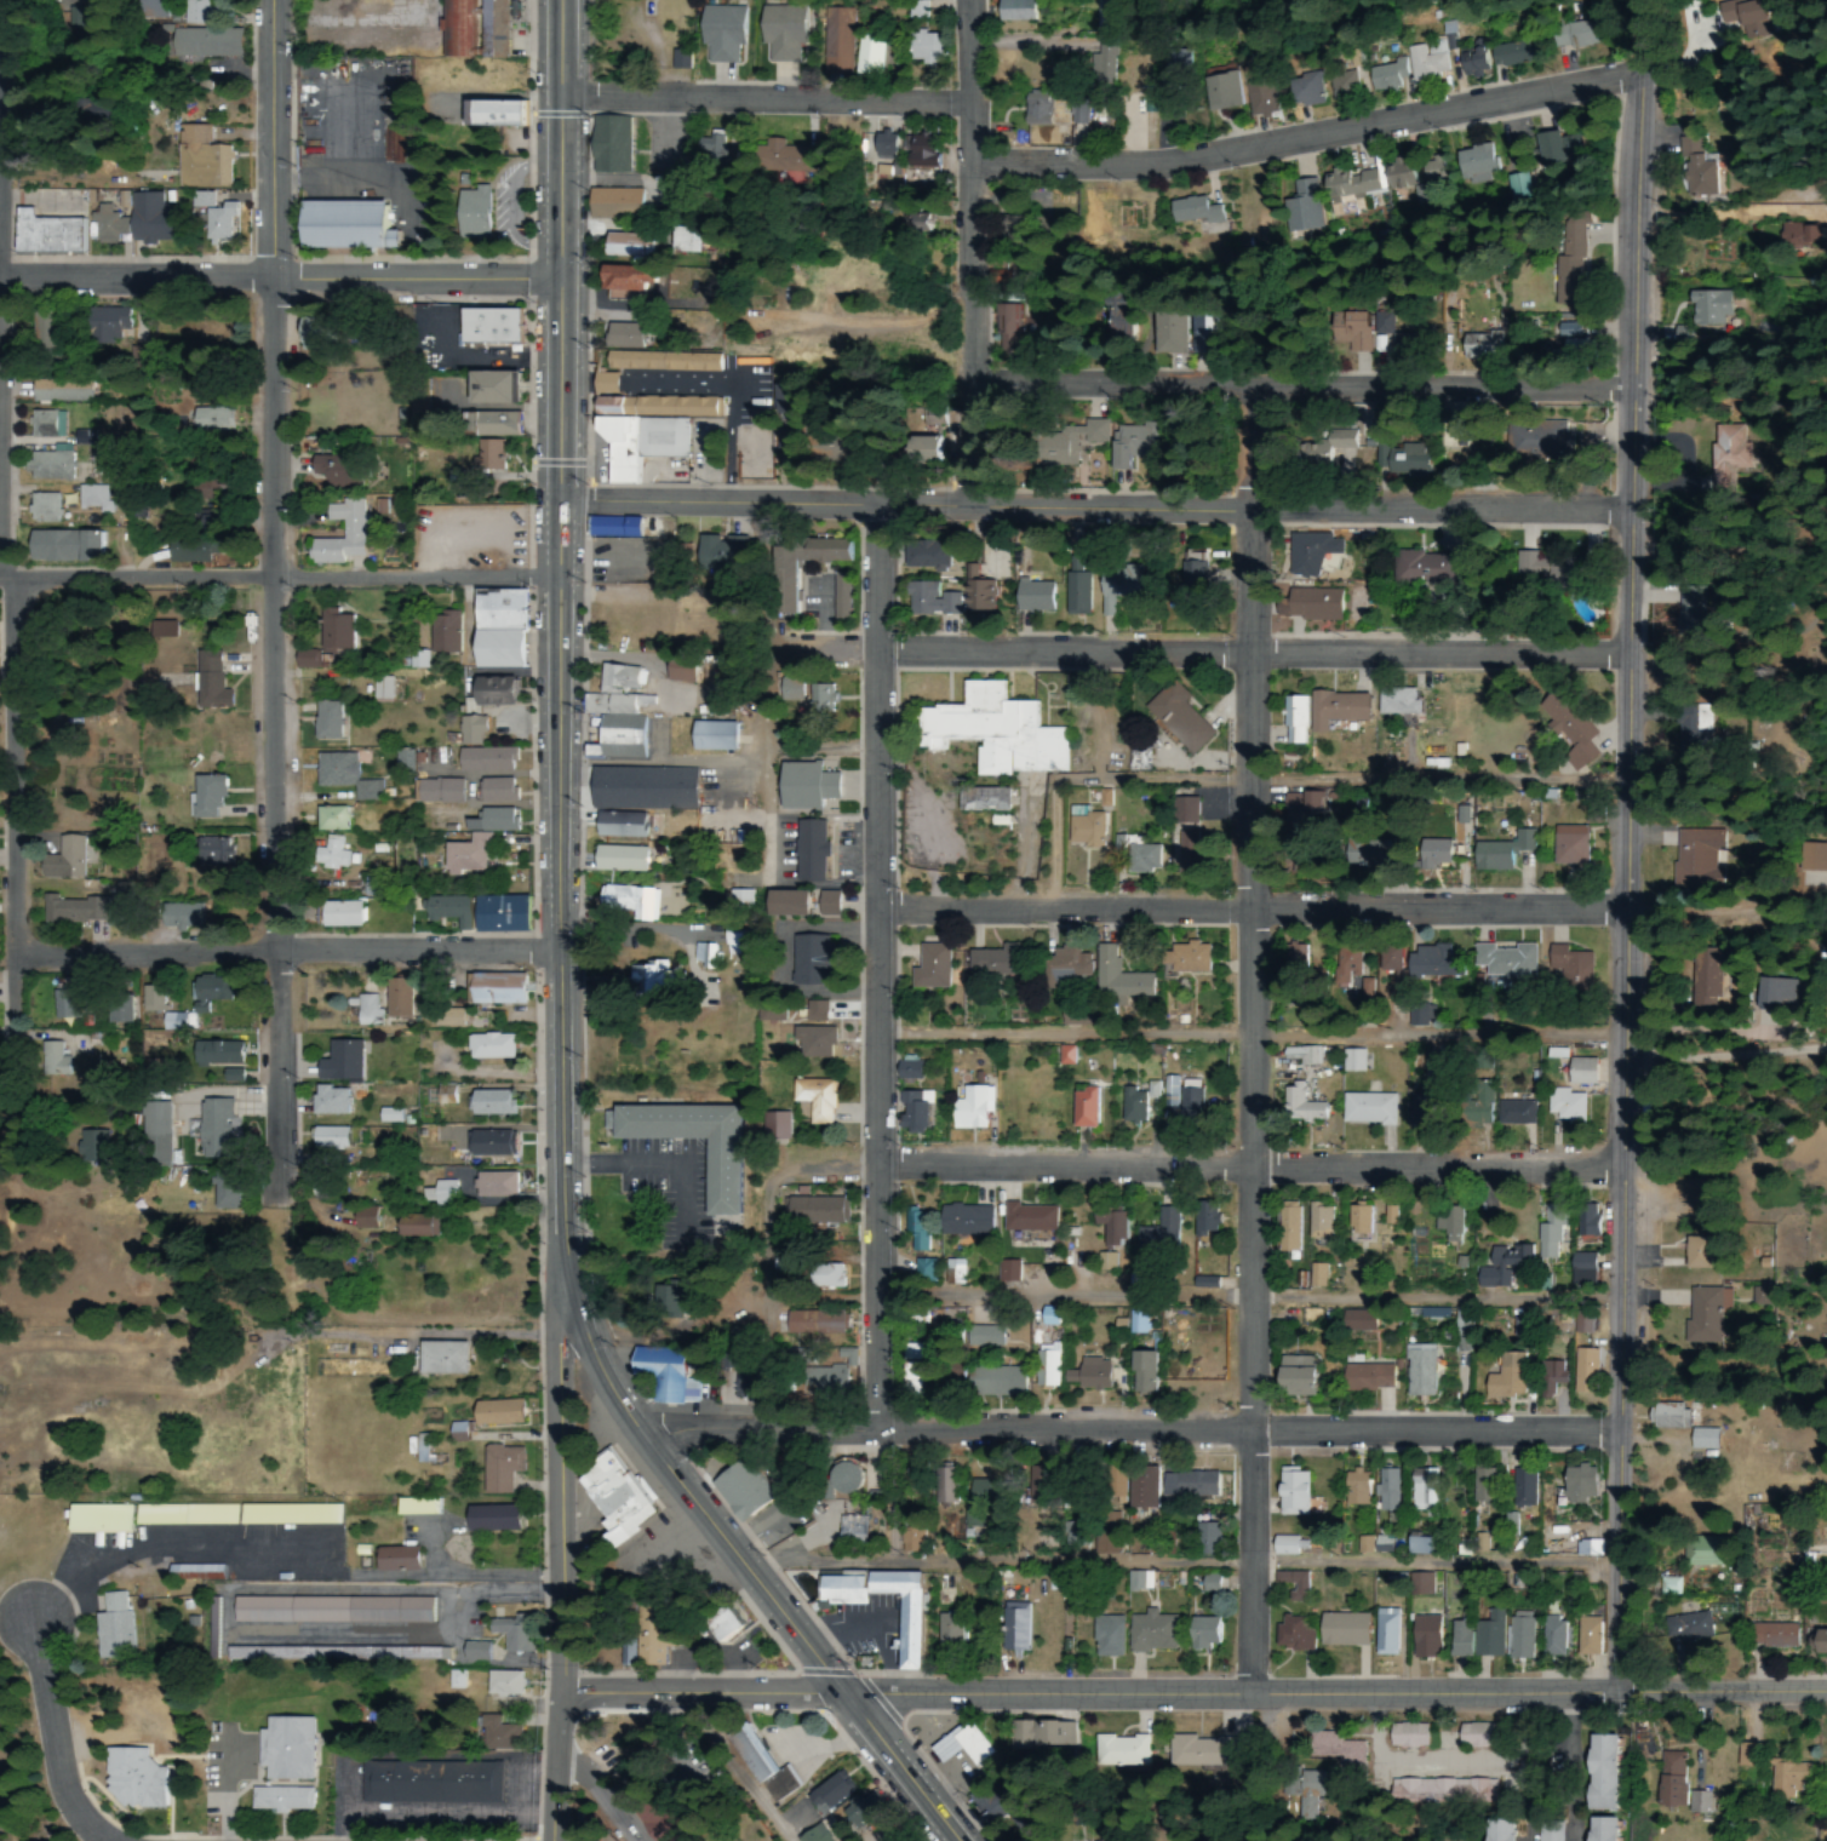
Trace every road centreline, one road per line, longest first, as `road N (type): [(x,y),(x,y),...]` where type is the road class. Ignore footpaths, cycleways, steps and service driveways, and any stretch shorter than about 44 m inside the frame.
road 1 (tertiary): [(1621,1693),(1636,147),(1645,0)]
road 2 (residential): [(1252,388),(1252,1697)]
road 3 (secondary): [(554,1273),(554,0)]
road 4 (residential): [(552,503),(1634,509)]
road 5 (tertiary): [(1621,1693),(559,1694)]
road 6 (residential): [(1622,1435),(631,1423)]
road 7 (residential): [(869,1427),(874,505)]
road 8 (residential): [(1631,655),(872,654)]
road 9 (residential): [(1626,1171),(870,1157)]
road 10 (residential): [(1628,911),(872,907)]
road 11 (secondary): [(946,1840),(607,1392),(554,1273)]
road 12 (residential): [(969,166),(1192,160),(1644,71)]
road 13 (residential): [(969,383),(1634,392)]
road 14 (tertiary): [(554,1273),(560,1578),(551,1840)]
road 15 (residential): [(6,1106),(0,585)]
road 16 (residential): [(970,507),(965,0)]
road 17 (residential): [(554,96),(970,104)]
road 18 (residential): [(270,951),(263,579)]
road 19 (residential): [(263,579),(267,279)]
road 20 (residential): [(552,578),(263,579)]
road 21 (residential): [(267,279),(552,279)]
road 22 (residential): [(552,950),(270,951)]
road 23 (residential): [(267,279),(265,0)]
road 24 (residential): [(0,279),(267,279)]
road 25 (residential): [(263,579),(0,578)]
road 26 (residential): [(270,951),(8,956)]
road 27 (residential): [(271,1205),(270,951)]
road 28 (residential): [(107,1840),(79,1818),(61,1780),(25,1623)]
road 29 (residential): [(1826,1691),(1621,1693)]
road 30 (residential): [(636,1840),(556,1738)]

